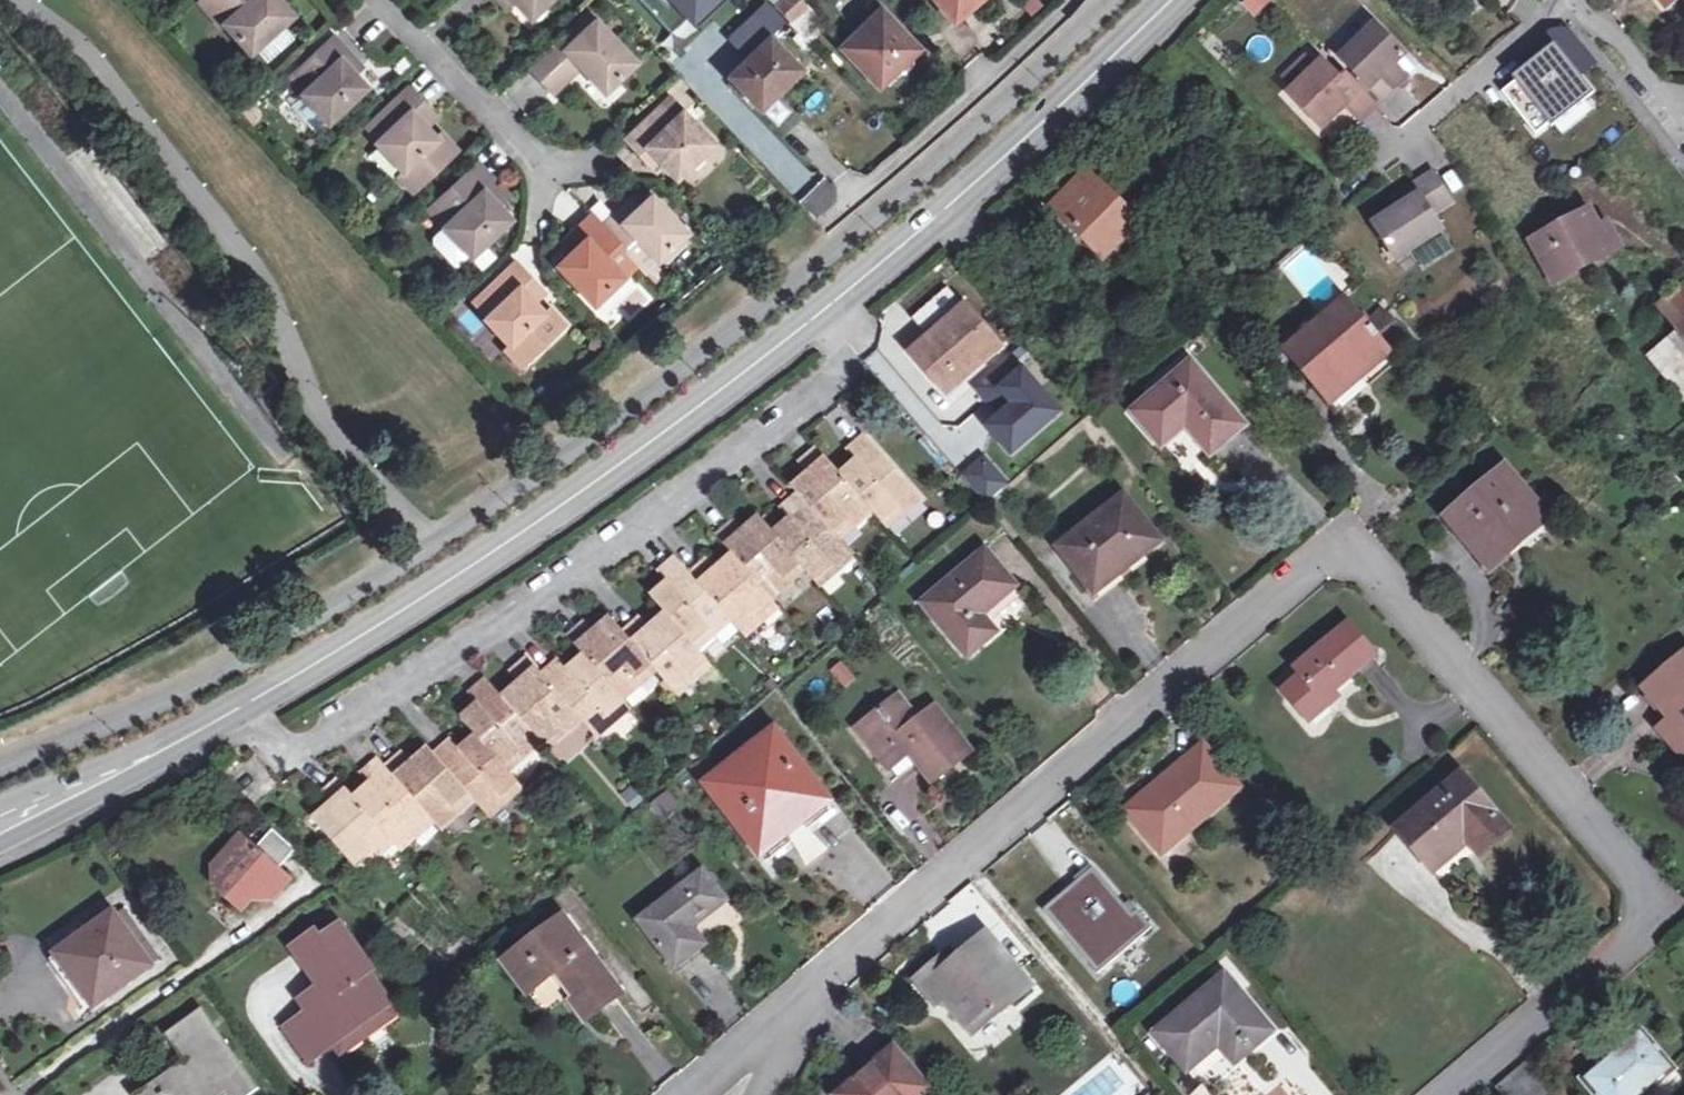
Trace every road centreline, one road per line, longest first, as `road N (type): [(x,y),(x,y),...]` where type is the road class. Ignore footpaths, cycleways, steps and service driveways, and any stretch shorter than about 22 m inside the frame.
road 1 (residential): [(1445,1094),(1641,938),(1650,907),(1643,883),(1509,723),(1366,557),(1343,551),(1318,560),(821,976)]
road 2 (residential): [(238,706),(289,760),(605,555),(838,373),(828,306)]
road 3 (secondary): [(828,306),(631,461),(238,706)]
road 4 (secondary): [(1176,0),(828,306)]
road 5 (residential): [(1240,282),(1573,2)]
road 6 (residential): [(1072,0),(853,196)]
road 7 (secondary): [(238,706),(0,824)]
road 8 (residential): [(381,0),(561,174)]
road 9 (residential): [(821,976),(686,1094)]
road 10 (residential): [(1683,126),(1573,2)]
road 11 (residential): [(762,1094),(821,976)]

